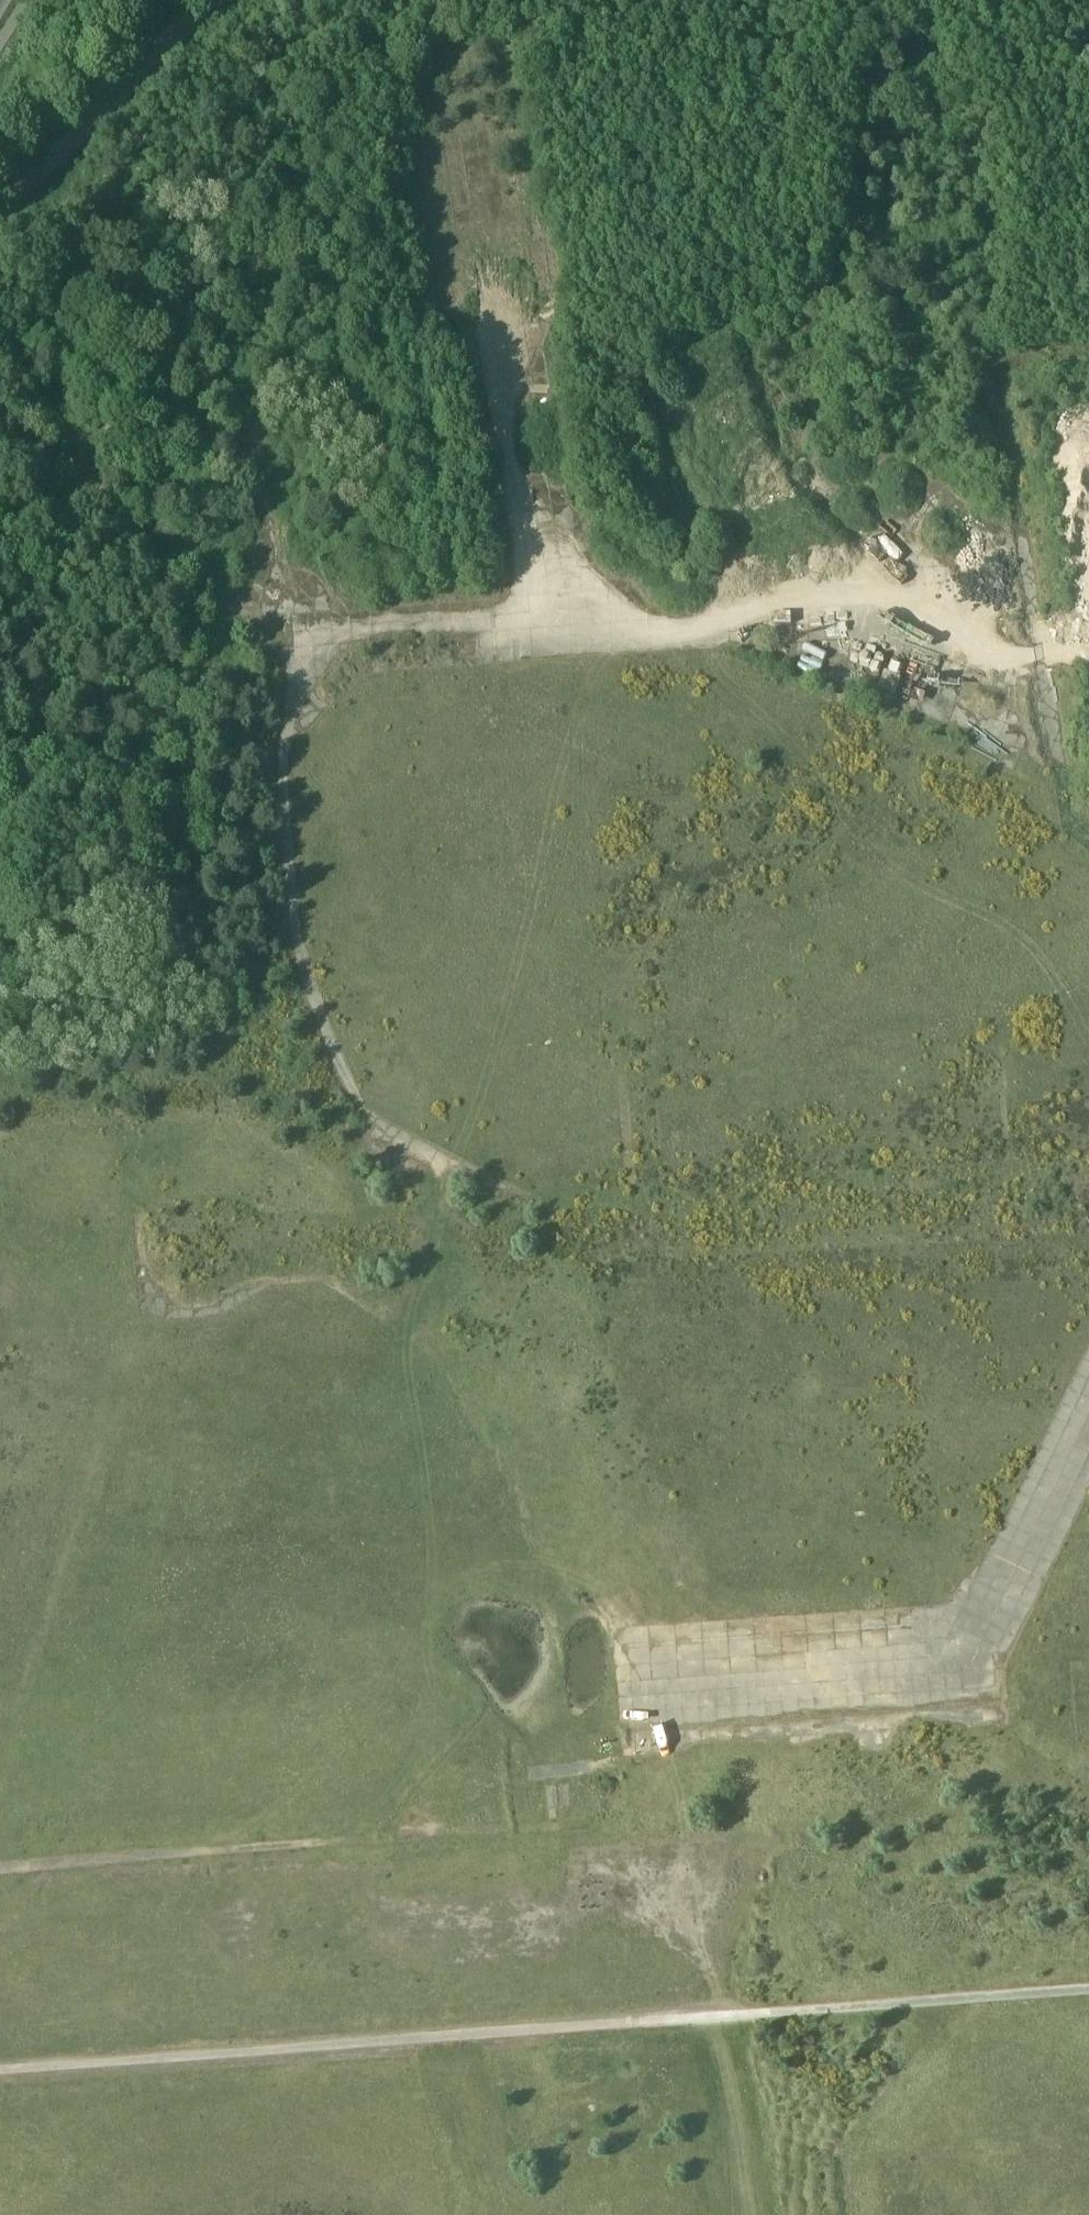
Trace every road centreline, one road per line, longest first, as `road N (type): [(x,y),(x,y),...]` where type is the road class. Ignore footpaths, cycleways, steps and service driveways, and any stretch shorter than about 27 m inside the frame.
road 1 (track): [(1088,1994),(0,2072)]
road 2 (track): [(665,1718),(952,1703),(1088,1433)]
road 3 (track): [(0,223),(223,0)]

